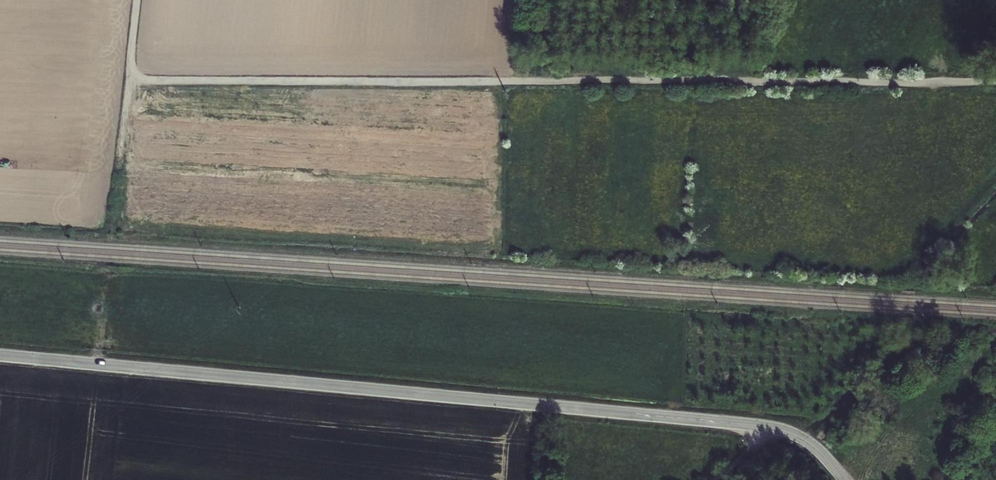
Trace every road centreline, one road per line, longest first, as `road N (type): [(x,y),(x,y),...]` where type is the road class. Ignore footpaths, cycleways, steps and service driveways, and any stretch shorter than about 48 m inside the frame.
road 1 (track): [(137,0),(131,63),(154,82),(995,82)]
road 2 (tertiary): [(0,356),(768,427),(808,442),(843,479)]

